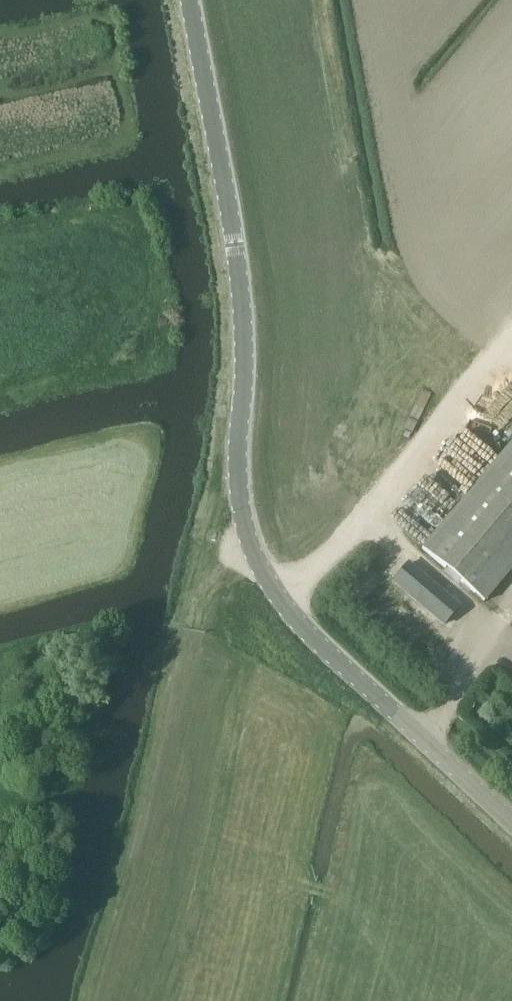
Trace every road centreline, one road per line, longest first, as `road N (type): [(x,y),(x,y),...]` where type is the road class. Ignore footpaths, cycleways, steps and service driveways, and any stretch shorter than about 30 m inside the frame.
road 1 (unclassified): [(511,829),(303,633),(266,577),(239,484),(248,306),(191,0)]
road 2 (track): [(511,338),(285,605)]

